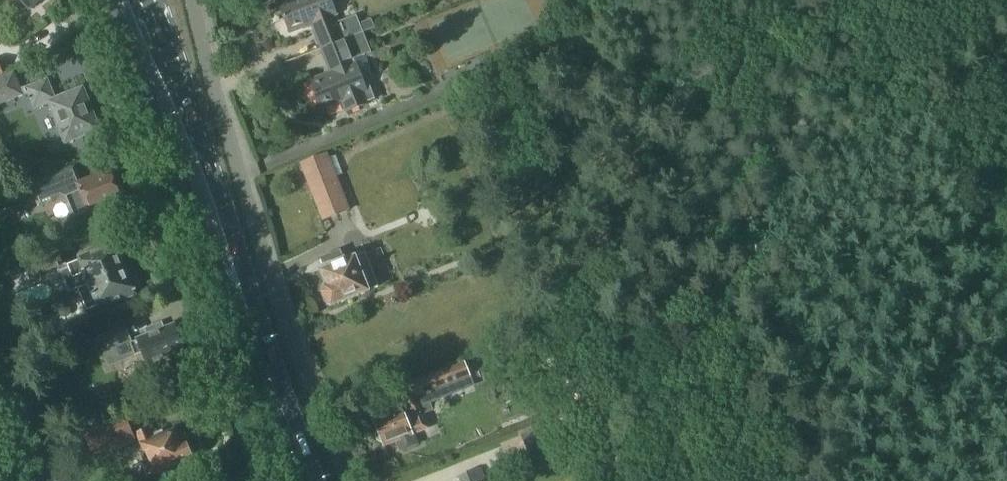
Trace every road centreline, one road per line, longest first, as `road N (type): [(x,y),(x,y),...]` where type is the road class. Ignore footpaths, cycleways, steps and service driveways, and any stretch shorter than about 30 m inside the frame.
road 1 (unclassified): [(72,0),(265,480)]
road 2 (unclassified): [(192,0),(262,243),(350,480)]
road 3 (primary): [(110,0),(266,372)]
road 4 (primary): [(266,372),(205,144),(147,0)]

